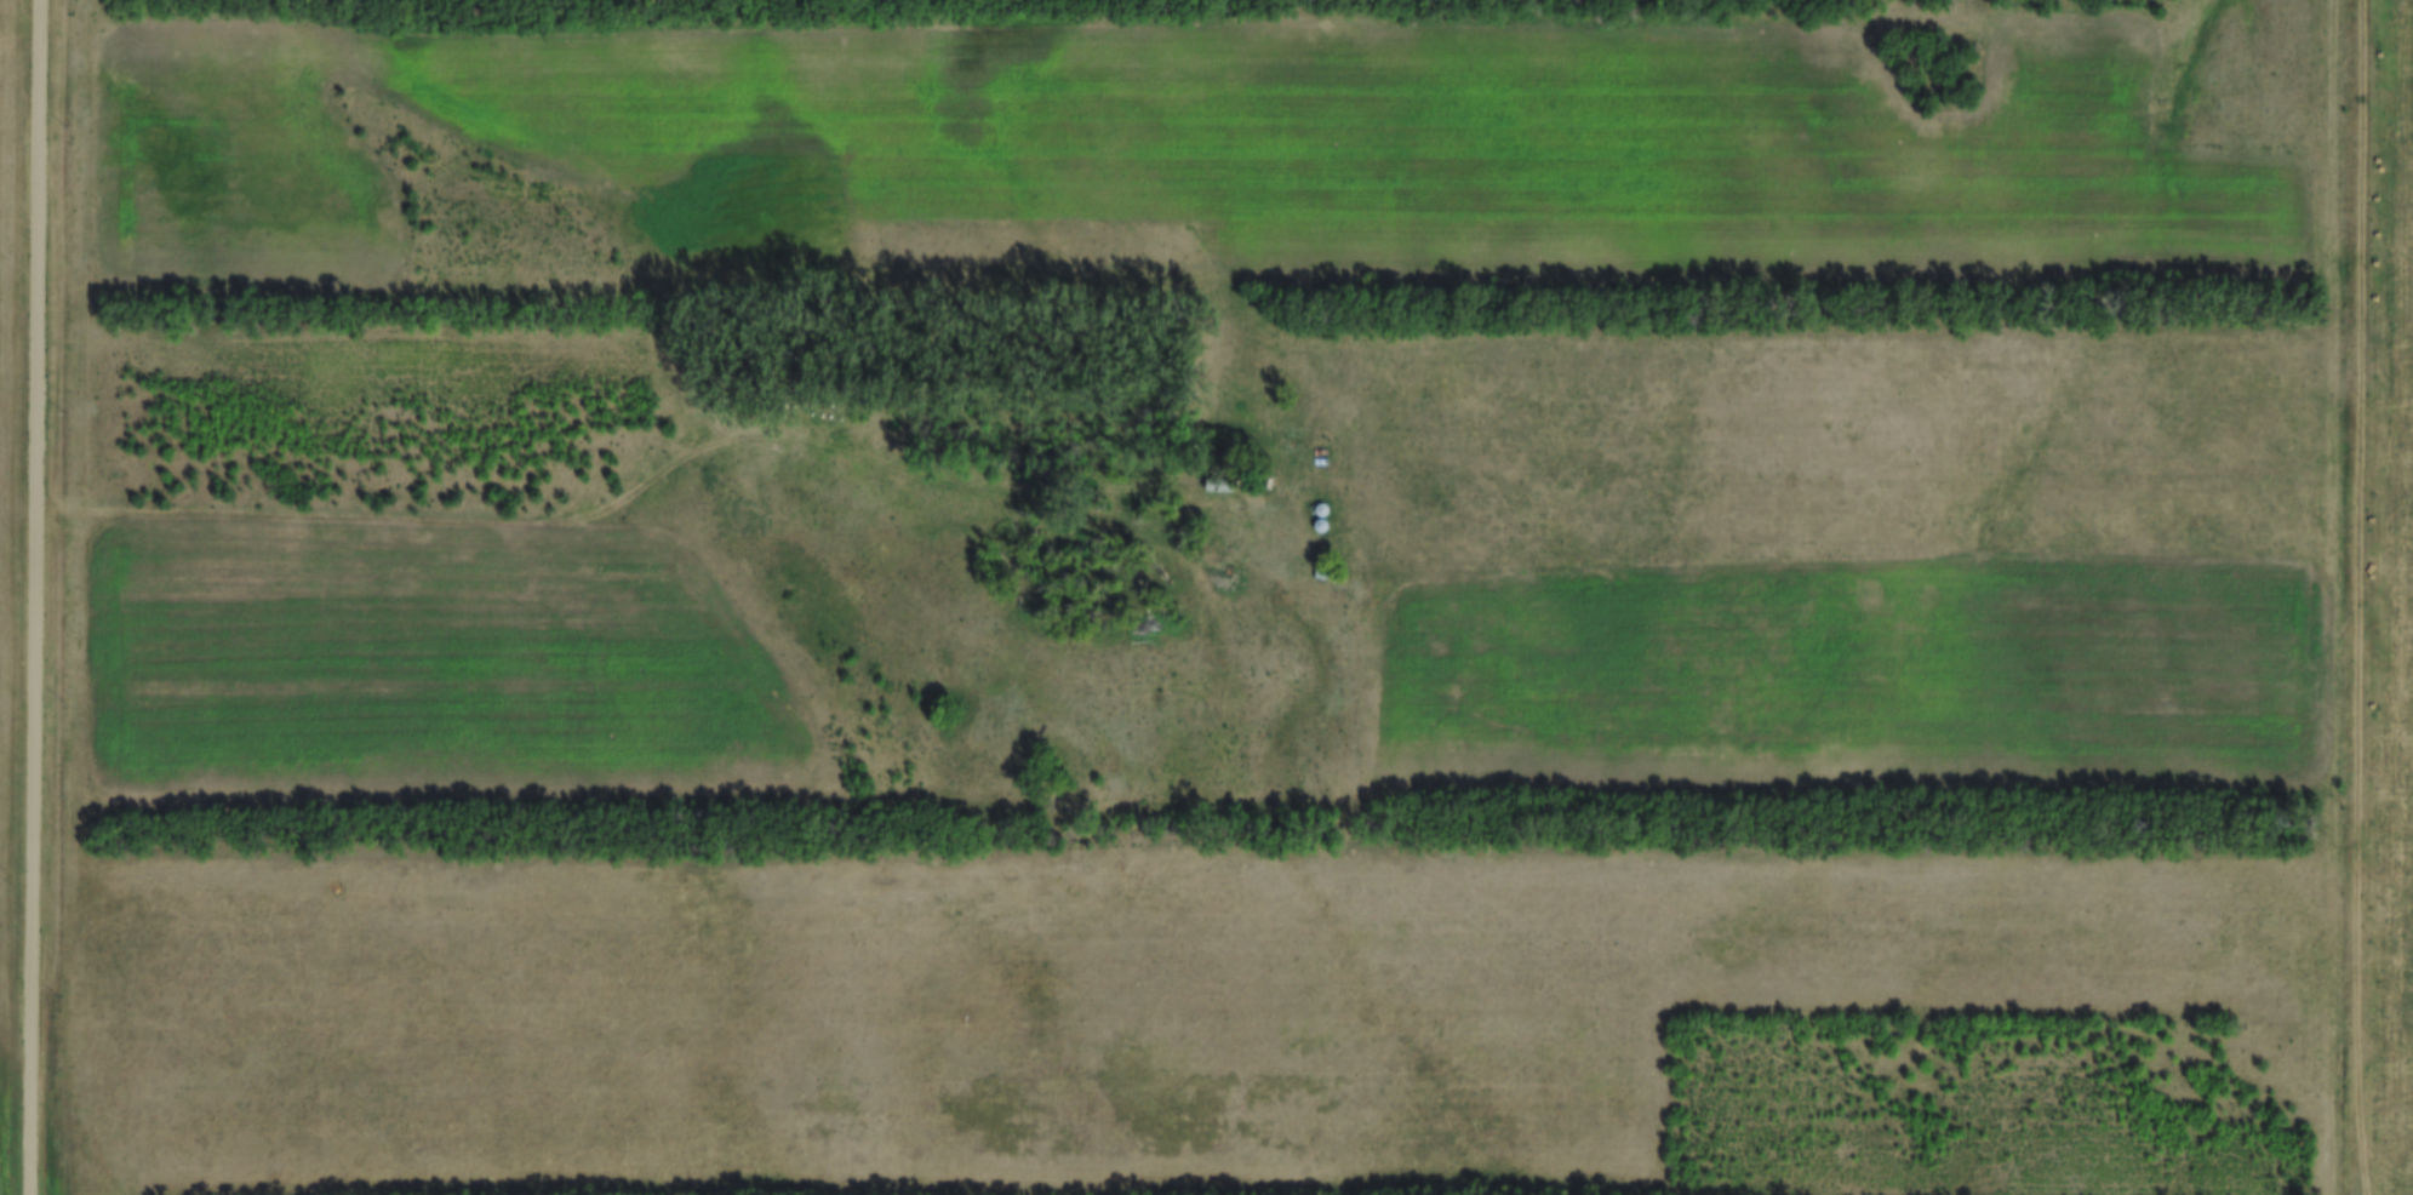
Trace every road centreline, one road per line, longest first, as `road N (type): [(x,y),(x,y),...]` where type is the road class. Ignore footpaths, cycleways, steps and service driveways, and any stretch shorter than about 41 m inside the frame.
road 1 (track): [(1328,566),(1193,499),(1008,493),(871,458),(817,435),(773,431),(727,442),(584,526),(80,518),(38,487)]
road 2 (track): [(2370,0),(2363,1166)]

